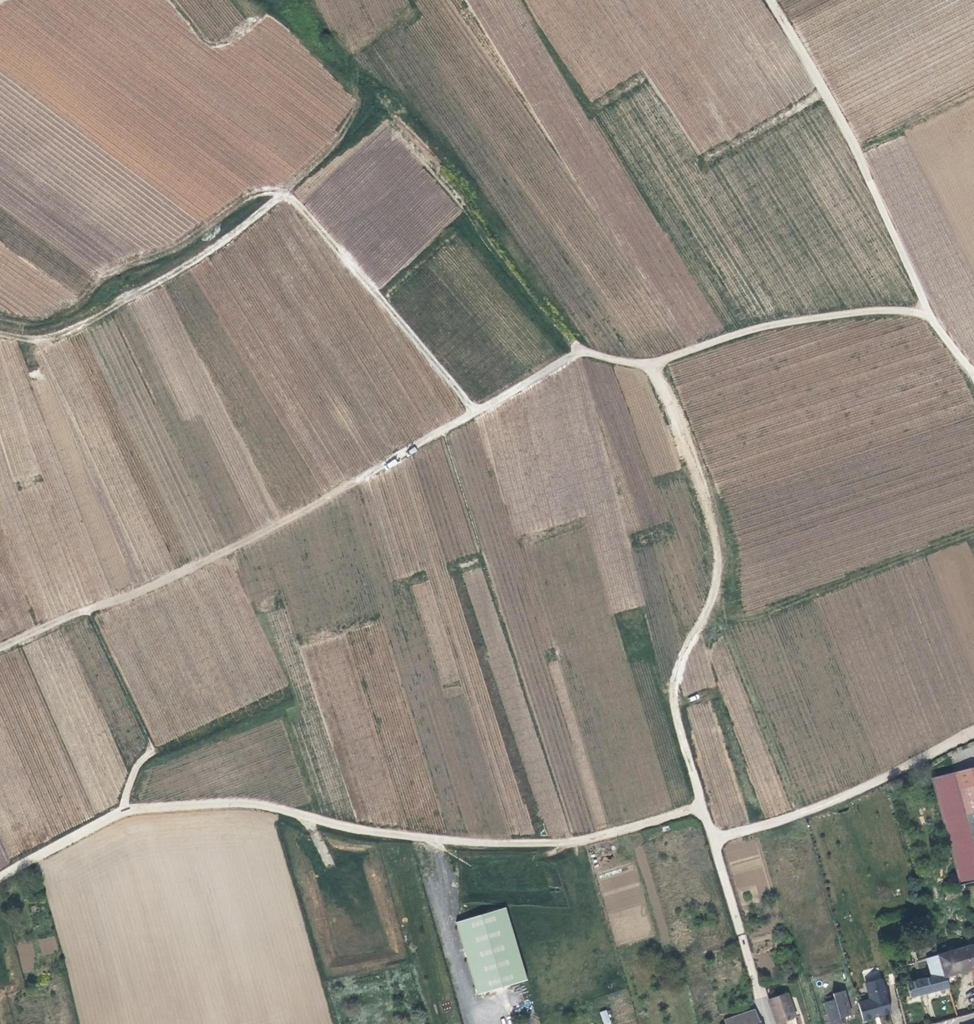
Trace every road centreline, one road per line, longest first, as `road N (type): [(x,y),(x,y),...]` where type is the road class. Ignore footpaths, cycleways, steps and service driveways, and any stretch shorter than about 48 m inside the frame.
road 1 (track): [(702,806),(551,844),(373,832),(263,804),(136,807),(0,878)]
road 2 (track): [(0,318),(44,324),(72,313),(109,272),(188,242),(251,195),(283,195),(363,102),(271,10),(229,38),(209,39),(173,0)]
road 3 (track): [(714,839),(675,685),(711,602),(716,540),(660,382),(647,366),(581,350),(477,412)]
road 4 (track): [(477,412),(283,195),(207,252),(88,322),(54,336),(0,334)]
road 5 (track): [(0,647),(239,543),(477,412)]
road 6 (track): [(973,375),(930,315),(871,179),(770,0)]
road 7 (track): [(387,119),(581,350)]
road 8 (track): [(930,315),(886,310),(777,324),(647,366)]
road 9 (track): [(707,609),(721,621),(740,622),(973,532)]
road 10 (unclassified): [(714,839),(817,807),(973,736)]
road 11 (residential): [(770,1023),(714,839)]

